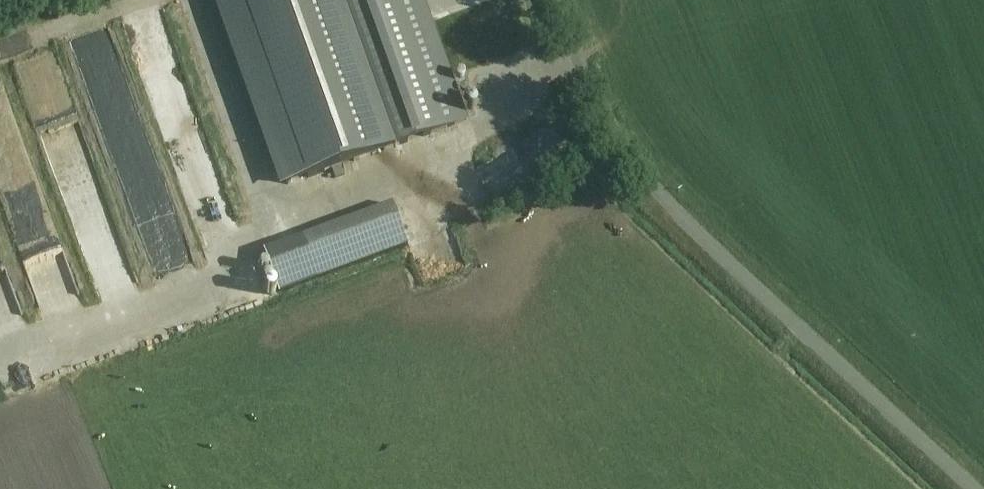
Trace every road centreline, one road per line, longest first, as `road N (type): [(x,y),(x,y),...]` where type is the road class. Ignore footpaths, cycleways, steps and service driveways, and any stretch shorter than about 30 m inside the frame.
road 1 (unclassified): [(970,488),(649,193),(580,92),(552,0)]

